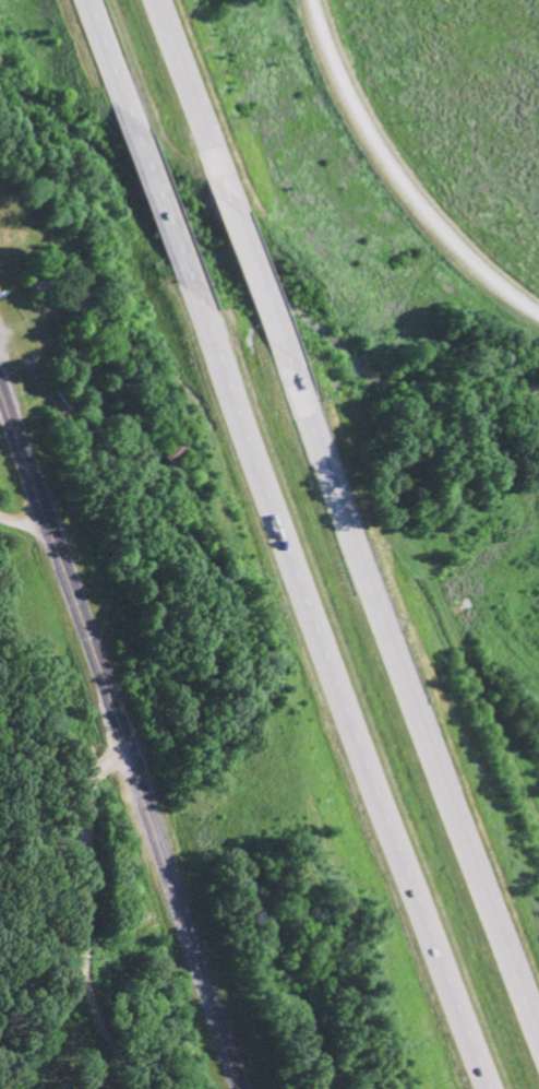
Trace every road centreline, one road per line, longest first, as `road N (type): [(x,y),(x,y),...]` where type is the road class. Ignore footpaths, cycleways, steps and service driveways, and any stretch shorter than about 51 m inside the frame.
road 1 (trunk): [(83,0),(483,1088)]
road 2 (trunk): [(538,1054),(154,0)]
road 3 (residential): [(0,385),(245,1088)]
road 4 (residential): [(538,316),(427,218),(360,120)]
road 5 (residential): [(309,0),(360,120)]

